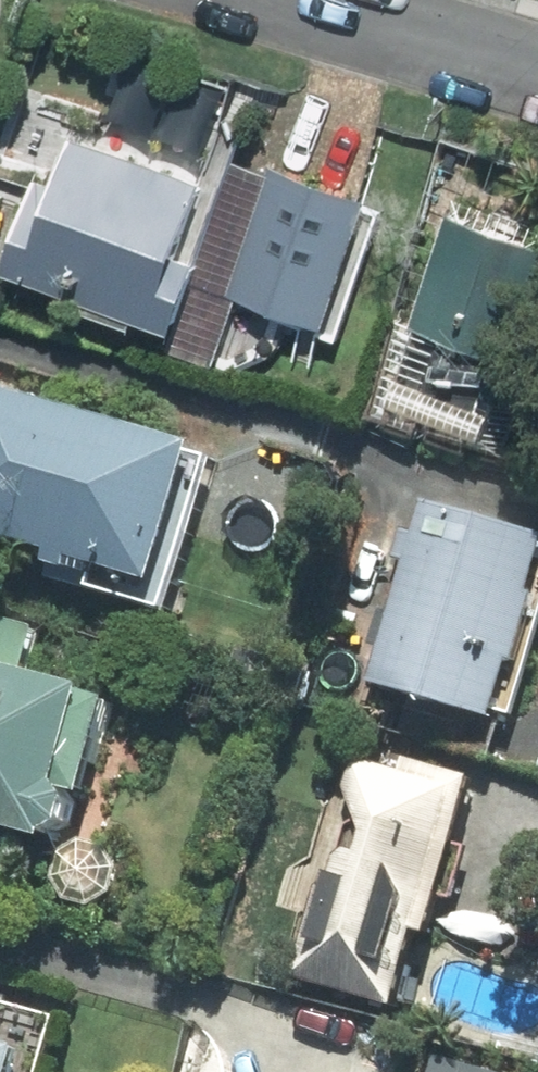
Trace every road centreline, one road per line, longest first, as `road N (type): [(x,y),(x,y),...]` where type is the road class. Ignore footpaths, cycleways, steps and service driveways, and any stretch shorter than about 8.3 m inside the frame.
road 1 (residential): [(537,79),(261,0)]

